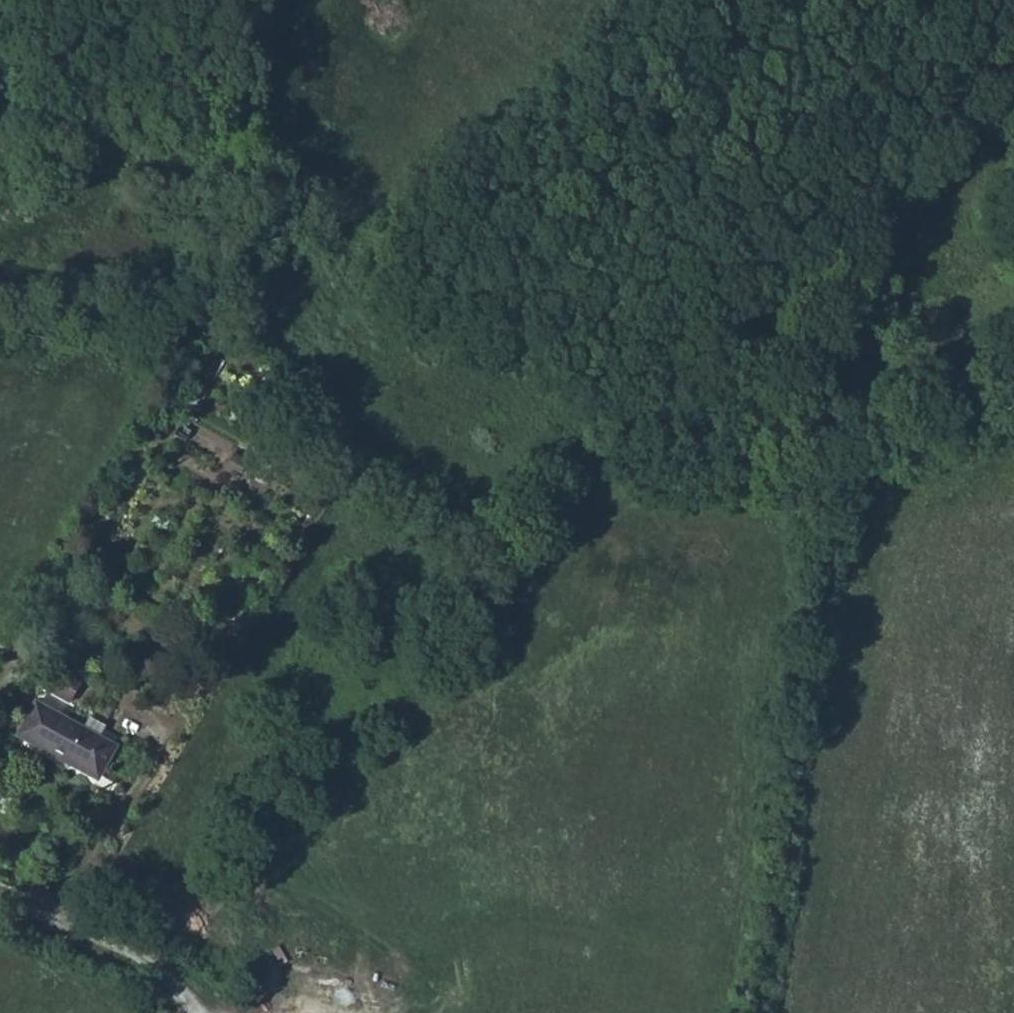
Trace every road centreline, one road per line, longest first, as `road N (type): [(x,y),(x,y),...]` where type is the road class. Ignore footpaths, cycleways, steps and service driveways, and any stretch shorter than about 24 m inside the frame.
road 1 (track): [(178,1012),(177,990),(135,951),(0,901)]

